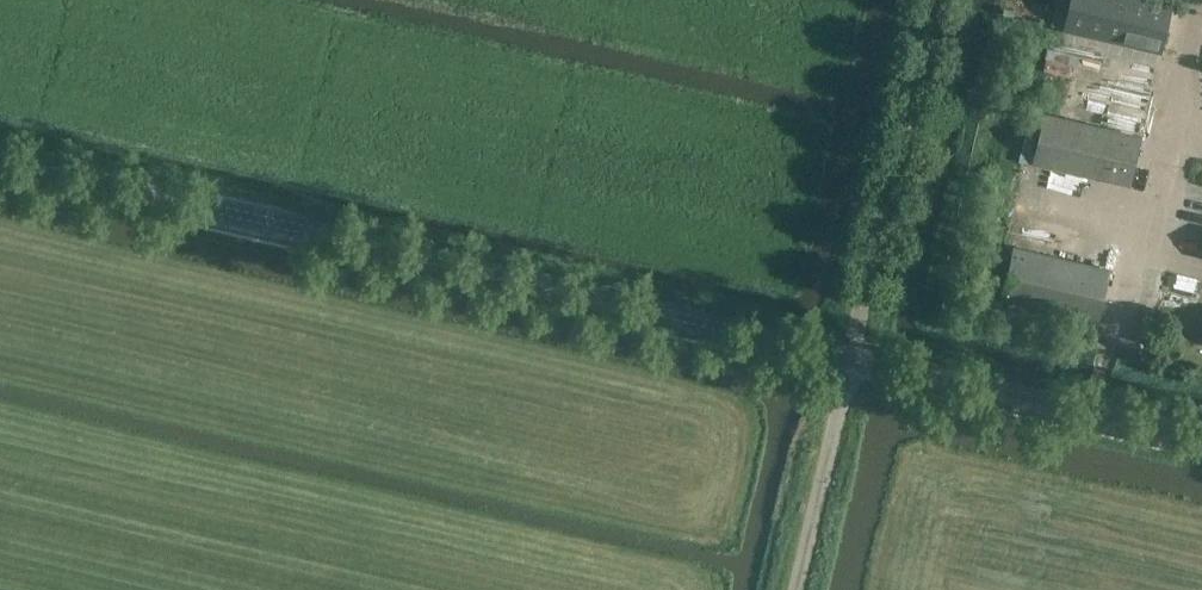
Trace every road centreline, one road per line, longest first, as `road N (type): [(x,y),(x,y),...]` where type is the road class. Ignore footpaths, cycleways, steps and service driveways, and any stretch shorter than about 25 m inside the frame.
road 1 (unclassified): [(1201,443),(0,160)]

